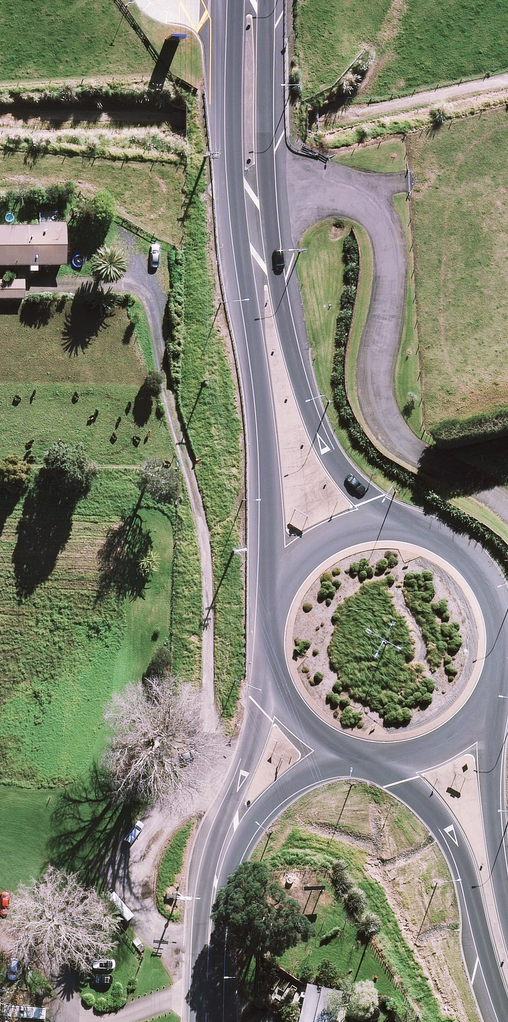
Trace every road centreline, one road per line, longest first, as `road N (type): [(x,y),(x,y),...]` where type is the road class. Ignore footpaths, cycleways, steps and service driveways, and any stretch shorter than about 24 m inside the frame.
road 1 (track): [(0,121),(311,125),(507,81)]
road 2 (secondary): [(274,594),(248,290),(249,193)]
road 3 (secondary): [(249,193),(303,390),(329,453),(398,524)]
road 4 (secondary): [(507,1021),(443,823),(383,759)]
road 5 (secondary): [(494,681),(492,822),(507,919)]
road 6 (secondary): [(398,524),(461,553),(484,580),(497,612),(494,681)]
road 7 (secondary): [(249,193),(250,0)]
road 8 (secondary): [(223,850),(270,674)]
road 9 (secondary): [(207,1021),(223,850)]
road 10 (secondary): [(354,755),(312,768),(223,850)]
road 11 (secondary): [(274,594),(297,560),(333,534),(398,524)]
road 12 (secondary): [(494,681),(451,737),(383,759)]
road 13 (secondary): [(354,755),(301,726),(270,674)]

